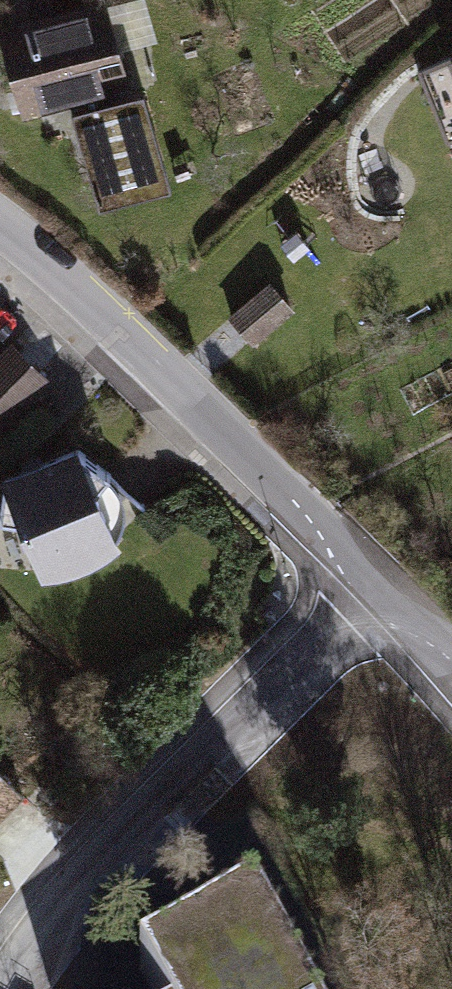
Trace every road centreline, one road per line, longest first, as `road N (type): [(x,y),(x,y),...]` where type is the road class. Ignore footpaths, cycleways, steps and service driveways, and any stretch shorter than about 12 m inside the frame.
road 1 (residential): [(352,596),(306,511),(0,223)]
road 2 (residential): [(0,969),(47,901),(181,757),(352,596)]

